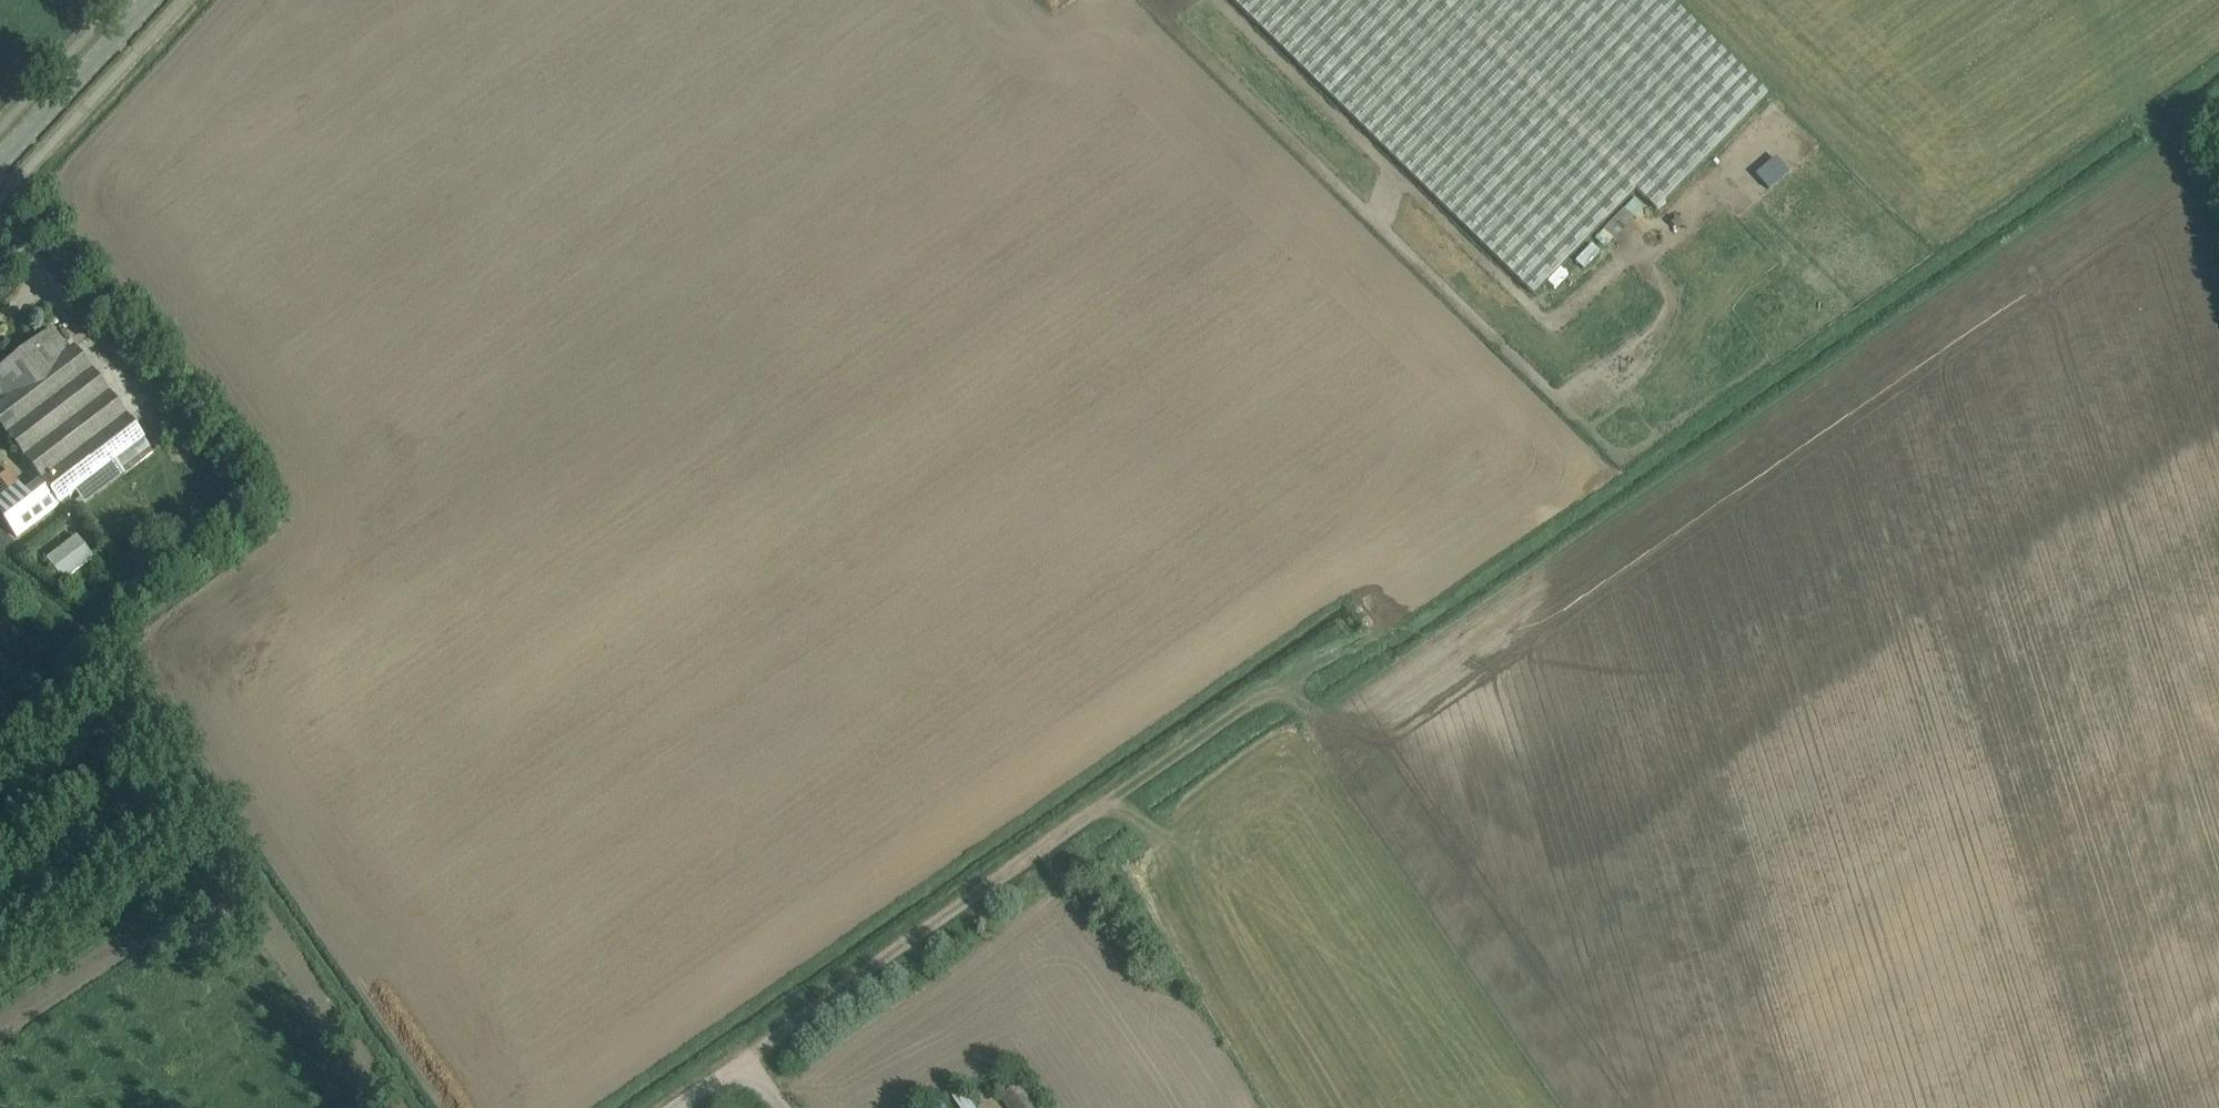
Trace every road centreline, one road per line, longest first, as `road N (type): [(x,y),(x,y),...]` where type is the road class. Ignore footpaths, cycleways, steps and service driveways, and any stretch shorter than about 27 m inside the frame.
road 1 (track): [(744,1067),(1274,689),(1359,647)]
road 2 (unclassified): [(0,157),(146,0)]

